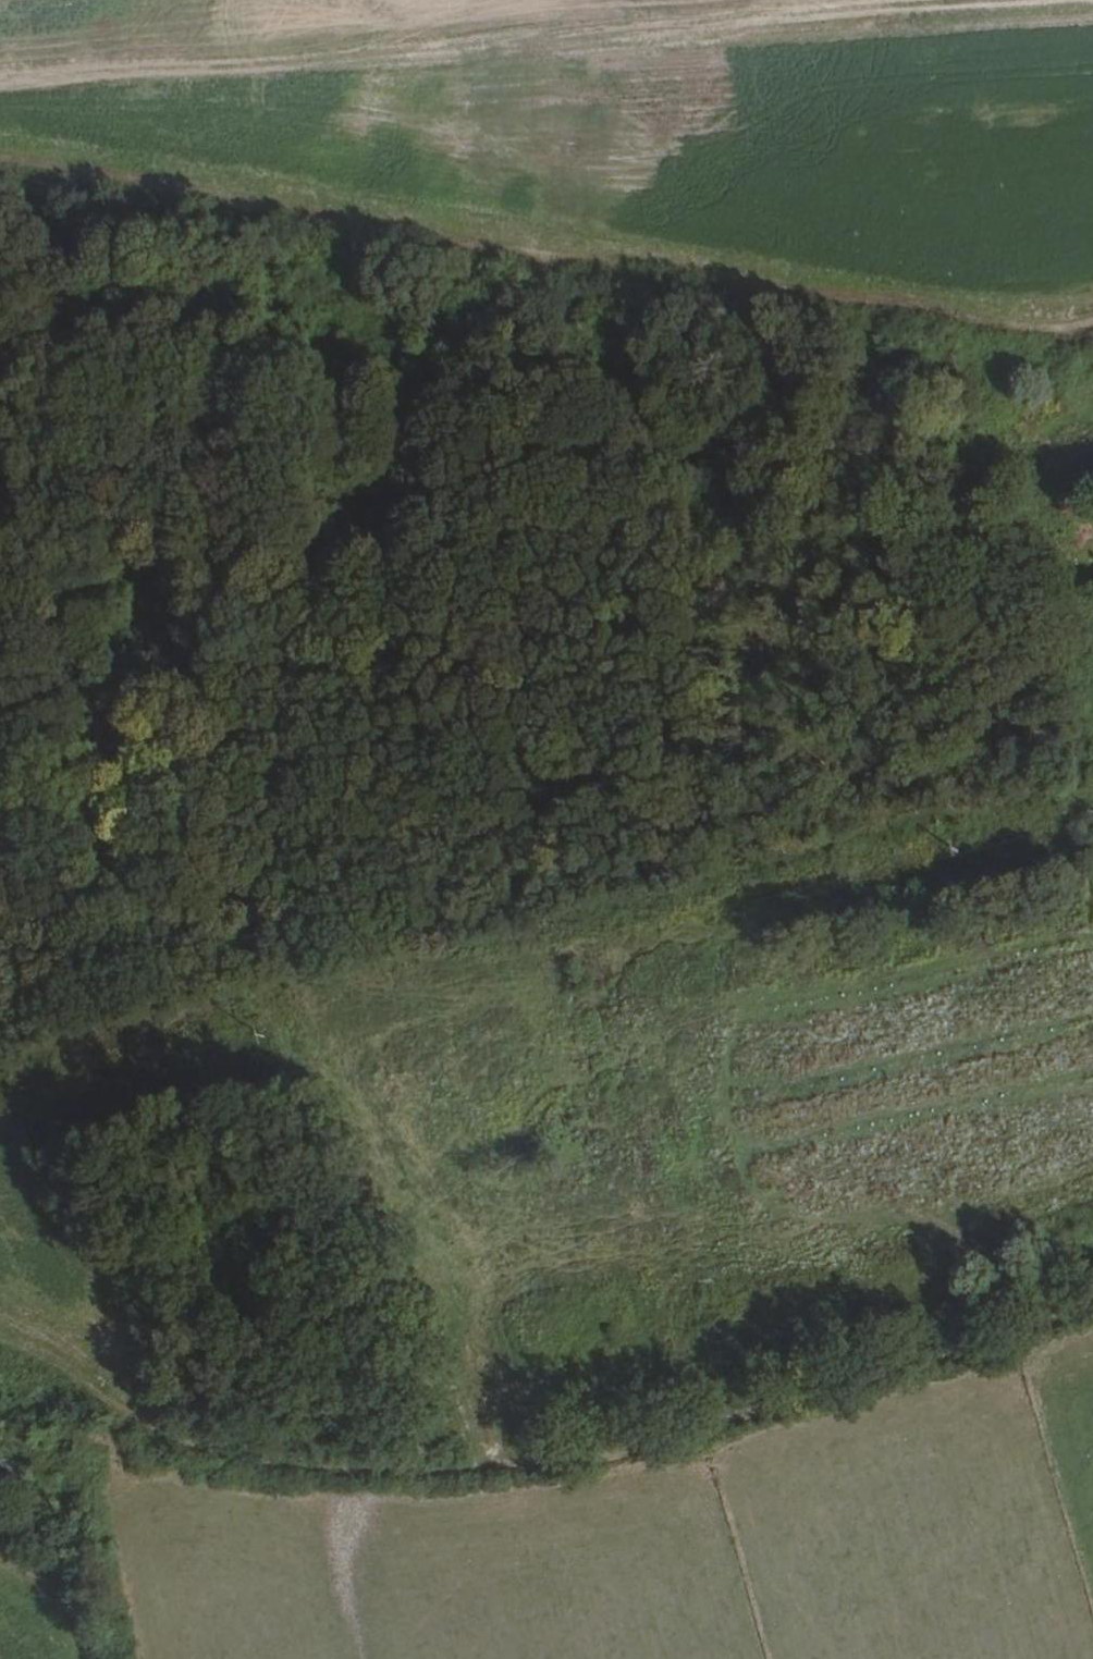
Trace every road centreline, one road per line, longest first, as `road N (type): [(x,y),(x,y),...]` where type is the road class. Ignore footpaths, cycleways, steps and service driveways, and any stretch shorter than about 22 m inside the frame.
road 1 (track): [(0,1371),(123,1412),(263,1475),(452,1478),(673,1445),(1092,1317)]

